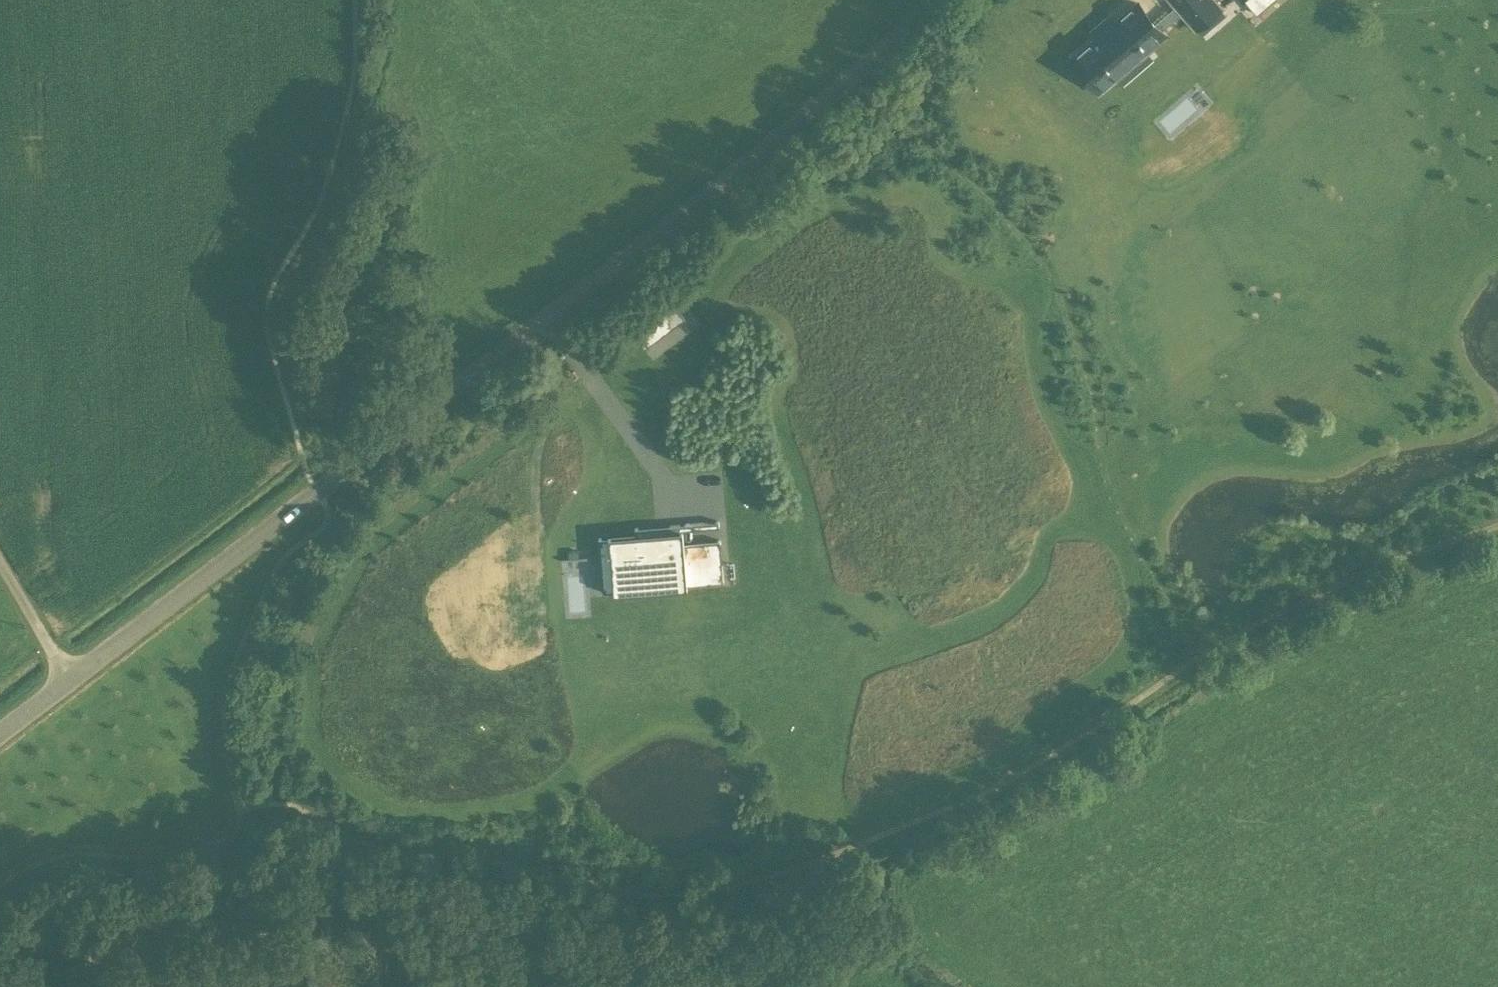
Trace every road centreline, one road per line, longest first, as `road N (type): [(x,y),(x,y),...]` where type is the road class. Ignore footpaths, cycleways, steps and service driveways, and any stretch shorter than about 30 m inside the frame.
road 1 (unclassified): [(69,679),(317,497),(935,0)]
road 2 (unclassified): [(0,561),(69,679)]

